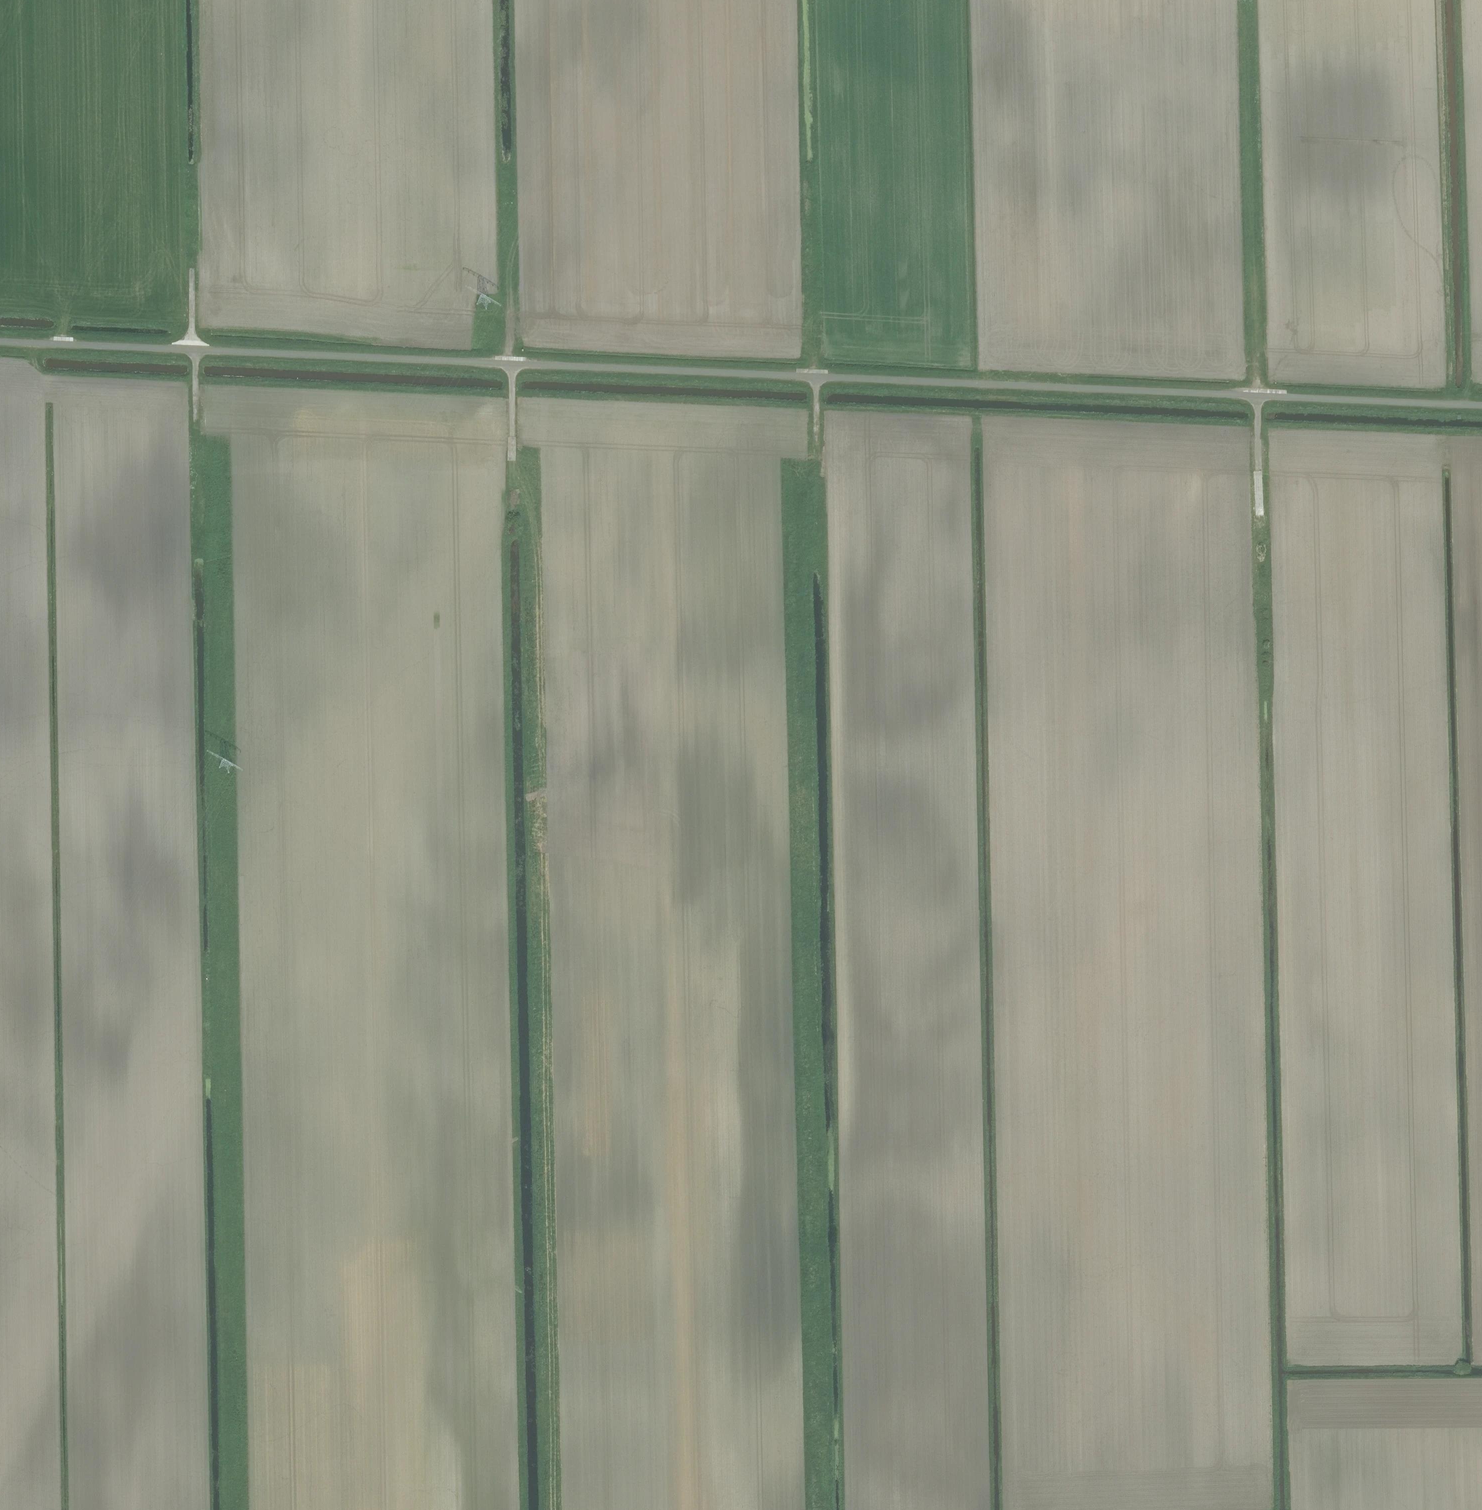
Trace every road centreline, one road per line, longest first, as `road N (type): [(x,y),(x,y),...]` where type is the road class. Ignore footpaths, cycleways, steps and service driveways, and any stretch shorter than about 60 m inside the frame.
road 1 (unclassified): [(1481,406),(0,341)]

